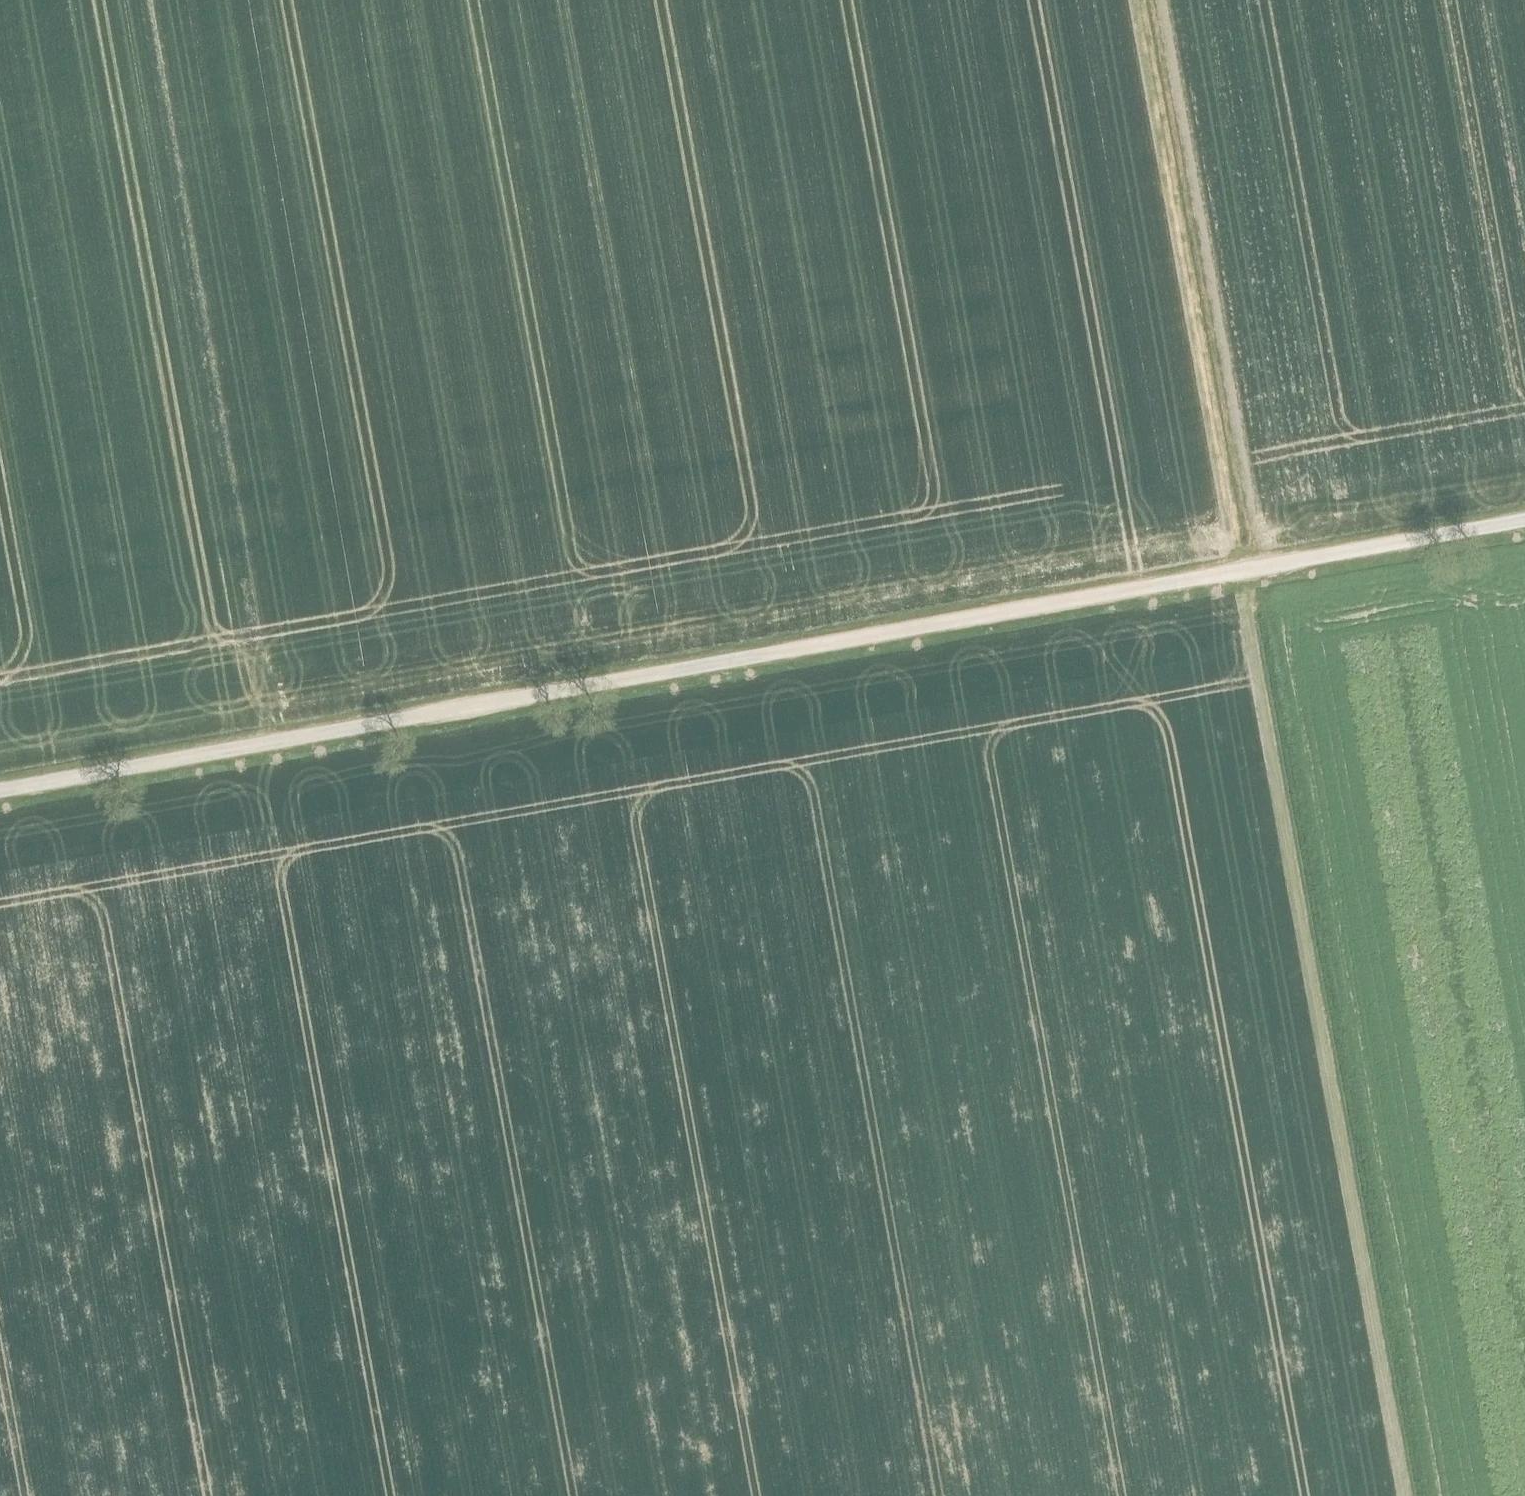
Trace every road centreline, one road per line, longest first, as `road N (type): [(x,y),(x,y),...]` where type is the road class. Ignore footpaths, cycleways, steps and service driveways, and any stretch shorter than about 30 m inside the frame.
road 1 (unclassified): [(0,794),(1524,520)]

